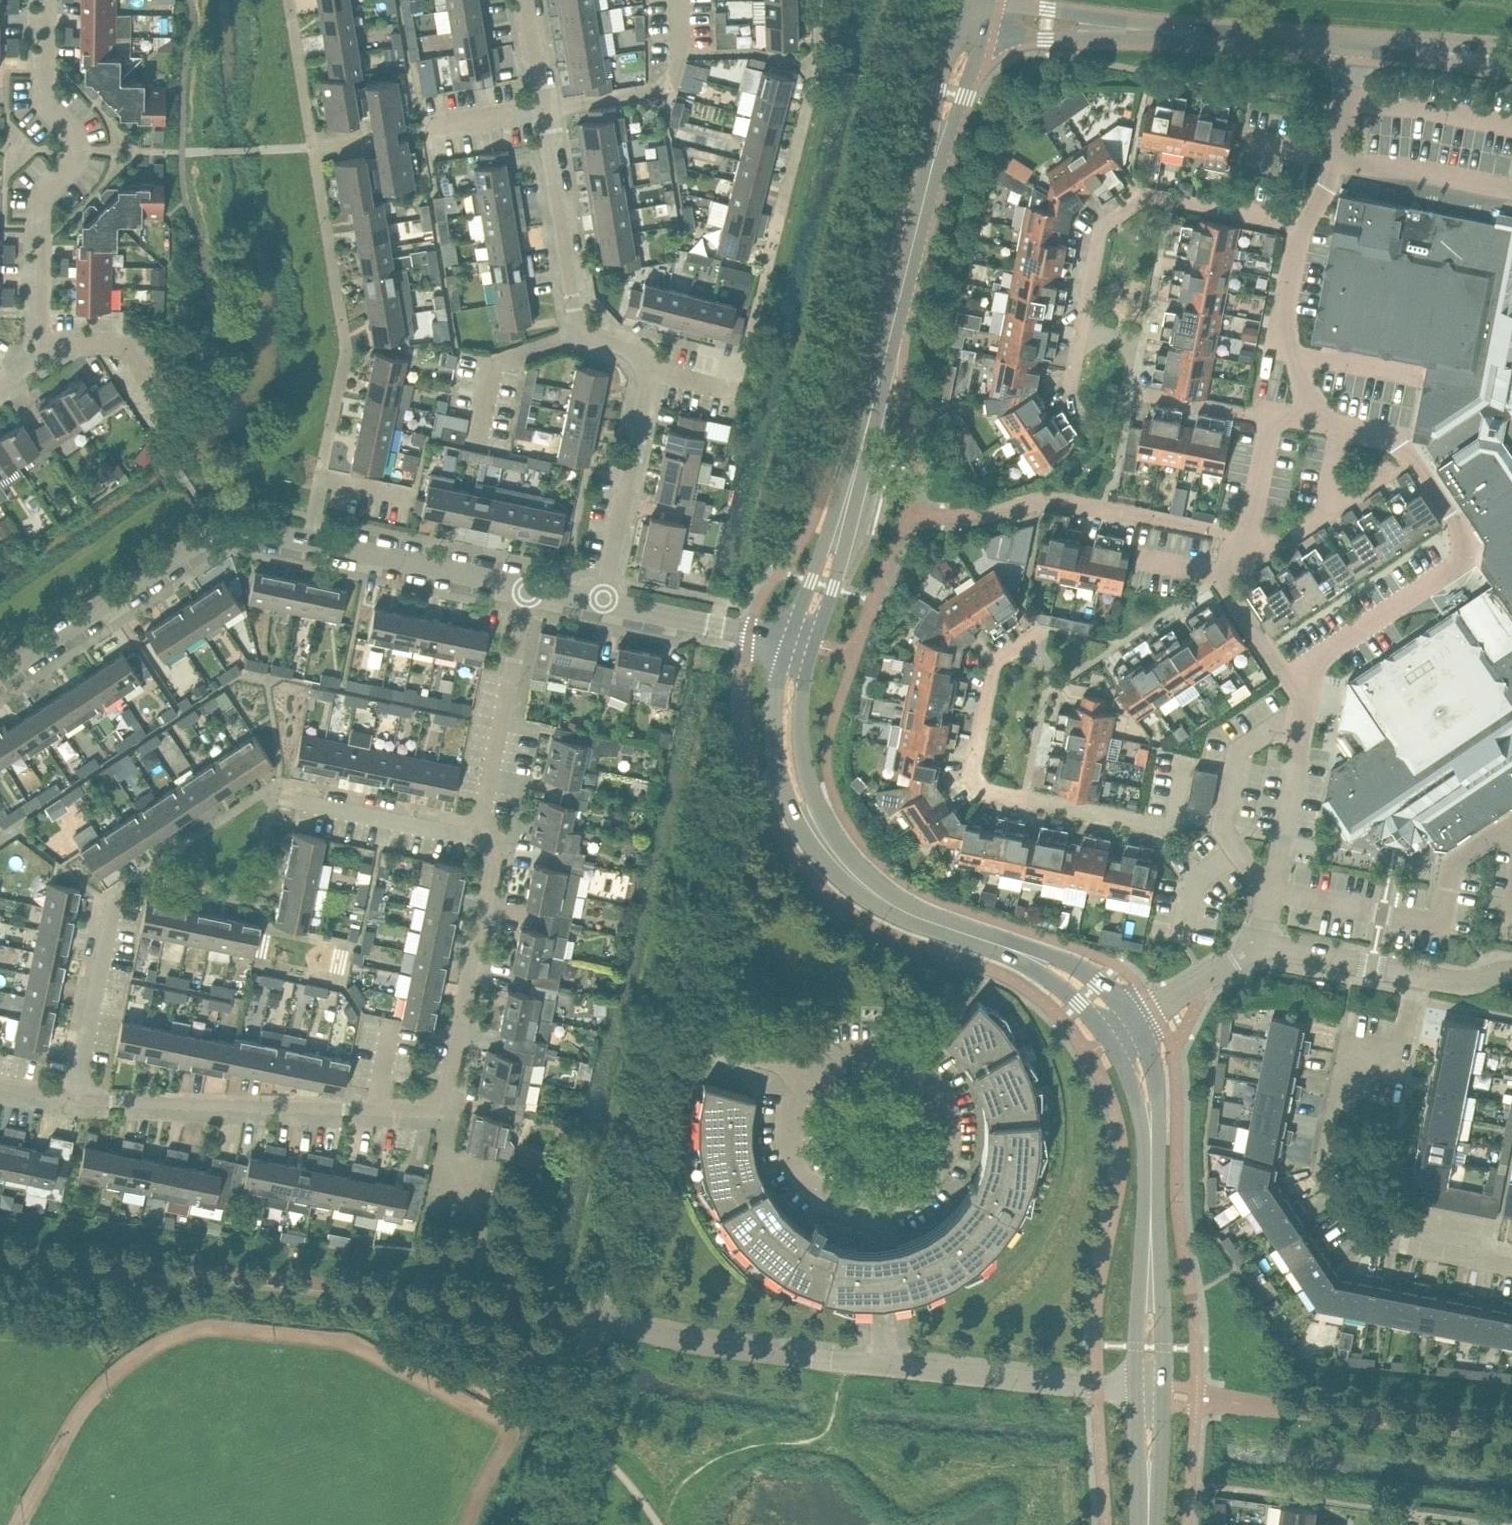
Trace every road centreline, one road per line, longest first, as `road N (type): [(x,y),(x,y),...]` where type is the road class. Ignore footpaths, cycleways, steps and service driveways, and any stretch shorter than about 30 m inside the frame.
road 1 (residential): [(483,835),(490,861),(443,1109),(72,1106)]
road 2 (unclassified): [(888,1366),(704,1345),(597,1319),(549,1524)]
road 3 (unclassified): [(874,1211),(823,1195),(793,1151),(797,1097),(812,1074),(854,1050),(879,1048),(925,1067),(952,1115),(943,1170),(902,1206)]
road 4 (residential): [(1511,1263),(1378,1237),(1360,1224),(1328,1174),(1344,1068),(1358,1053),(1385,1059),(1400,1049),(1415,975)]
road 5 (tertiary): [(1351,44),(986,12)]
road 6 (residential): [(52,345),(48,211),(82,149),(77,118),(60,104),(49,77),(52,0)]
road 7 (residential): [(1287,678),(1461,563),(1467,544),(1452,518),(1386,436)]
road 8 (residential): [(309,540),(230,524),(217,529),(0,670)]
road 9 (residential): [(1169,826),(982,787),(971,771),(995,662)]
road 10 (tertiary): [(859,456),(936,154)]
road 11 (residential): [(979,512),(1045,497),(1247,537)]
road 12 (tertiary): [(1036,959),(906,914),(864,889),(819,837)]
road 13 (residential): [(524,587),(483,835)]
road 14 (unclassified): [(1135,1392),(888,1366)]
road 15 (residential): [(1227,211),(1148,197),(1101,227),(1081,330)]
road 16 (residential): [(603,604),(651,372)]
road 17 (residential): [(584,331),(546,108)]
road 18 (residential): [(524,587),(309,540)]
road 19 (tertiary): [(785,641),(773,723),(777,759),(795,810),(819,837)]
road 20 (residential): [(546,108),(664,85),(681,51),(679,0)]
road 21 (residential): [(72,1106),(115,905)]
road 22 (tertiary): [(859,456),(785,641)]
road 23 (residential): [(1261,946),(1271,892),(1226,827),(1175,816),(1169,826)]
road 24 (tertiary): [(812,646),(859,456)]
road 25 (tertiary): [(819,837),(801,723),(812,646)]
road 26 (residential): [(1302,225),(1328,185),(1351,44)]
road 27 (residential): [(785,641),(603,604)]
road 28 (residential): [(478,441),(495,359),(584,331)]
road 29 (residential): [(483,835),(312,797)]
road 30 (tertiary): [(1151,1286),(1152,1119)]
road 31 (residential): [(1247,537),(1272,413),(1309,420)]
road 32 (tertiary): [(1511,58),(1351,44)]
road 33 (residential): [(1415,975),(1261,946)]
road 34 (unclassified): [(888,1366),(874,1211)]
road 35 (tertiary): [(936,154),(962,99),(986,12)]
road 36 (tertiary): [(958,6),(937,93),(936,154)]
road 37 (residential): [(309,540),(322,481),(400,498)]
road 38 (residential): [(1297,352),(1283,349),(1302,225)]
road 39 (residential): [(52,345),(75,331),(103,336),(141,354),(165,378)]
road 40 (residential): [(1287,678),(1228,591),(1238,567)]
road 41 (residential): [(1420,376),(1297,352)]
road 42 (residential): [(546,108),(423,129)]
road 43 (tertiary): [(1136,1025),(1099,984),(1036,959)]

